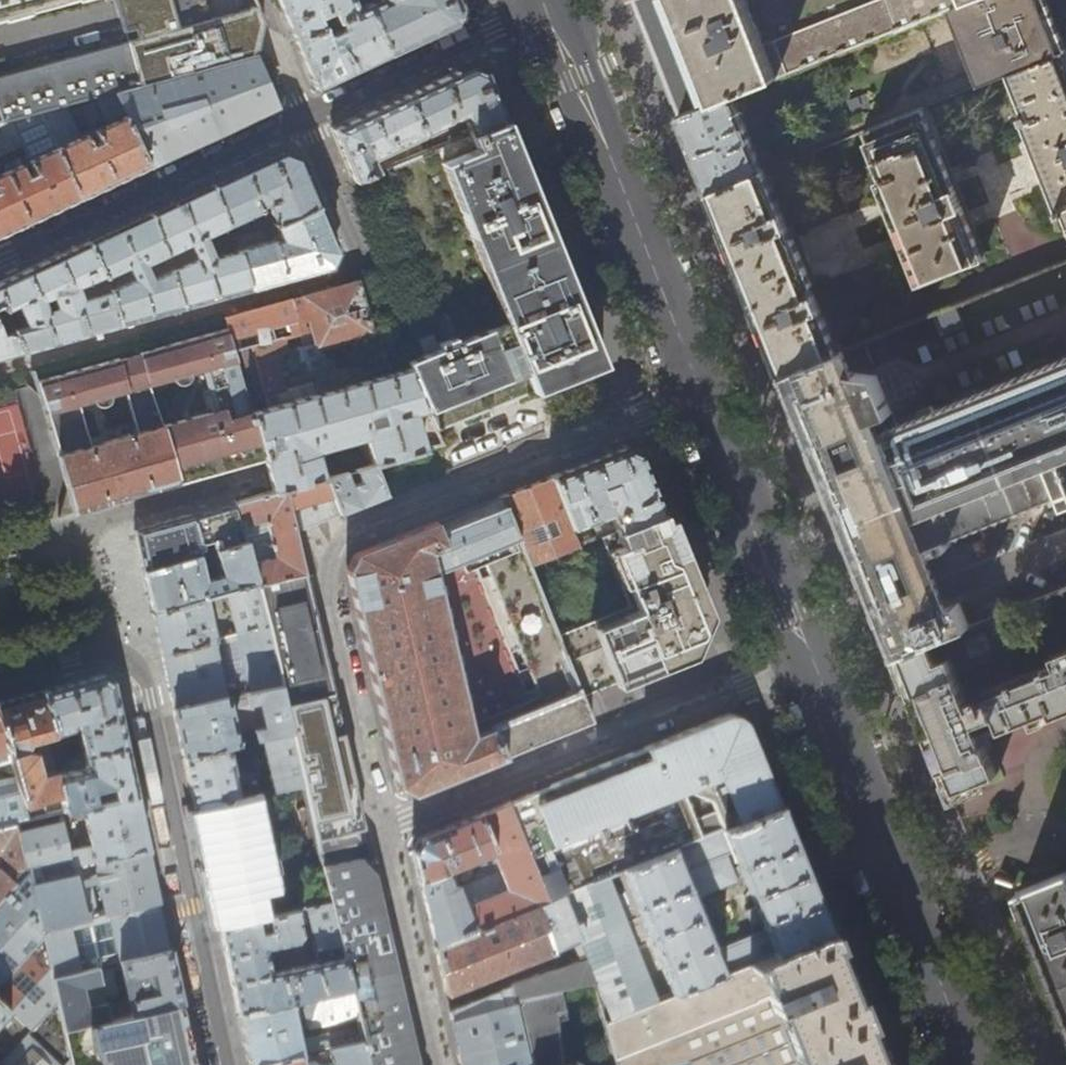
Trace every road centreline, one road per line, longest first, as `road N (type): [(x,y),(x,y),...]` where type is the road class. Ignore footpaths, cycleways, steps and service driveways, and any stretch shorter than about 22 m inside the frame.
road 1 (residential): [(224,1064),(146,699),(98,521),(261,475)]
road 2 (residential): [(699,393),(337,538),(325,568),(384,828)]
road 3 (residential): [(545,11),(0,260)]
road 4 (residential): [(384,828),(811,658)]
road 5 (secondary): [(972,1064),(811,658)]
road 6 (secondary): [(699,393),(545,11)]
road 7 (secondary): [(811,658),(699,393)]
road 8 (residential): [(384,828),(438,1064)]

